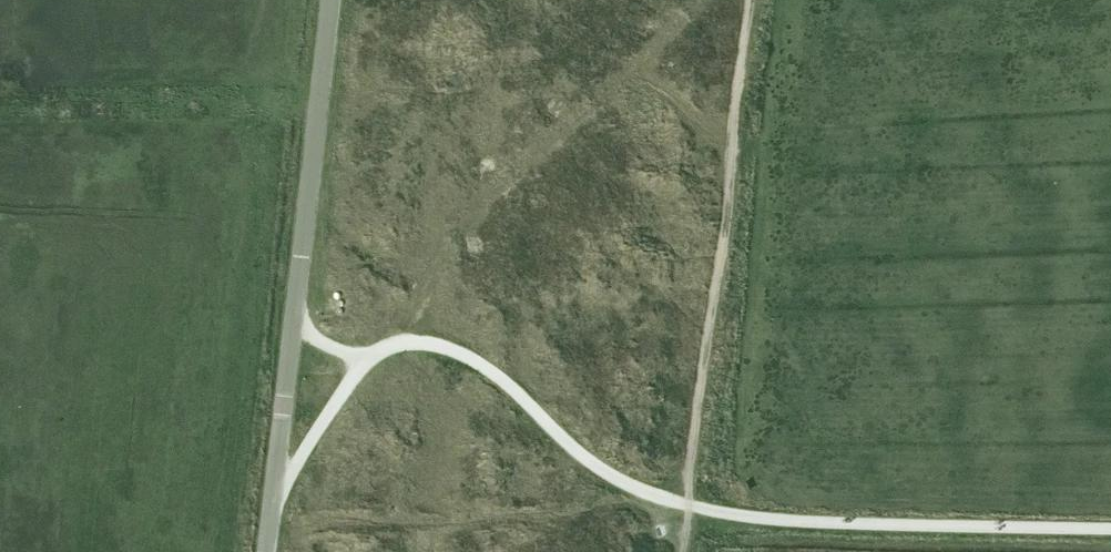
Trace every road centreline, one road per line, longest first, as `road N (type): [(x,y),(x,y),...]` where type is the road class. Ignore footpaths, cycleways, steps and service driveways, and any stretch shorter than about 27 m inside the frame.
road 1 (unclassified): [(265,551),(329,0)]
road 2 (track): [(697,0),(451,236),(398,342)]
road 3 (track): [(613,80),(660,86),(732,140)]

